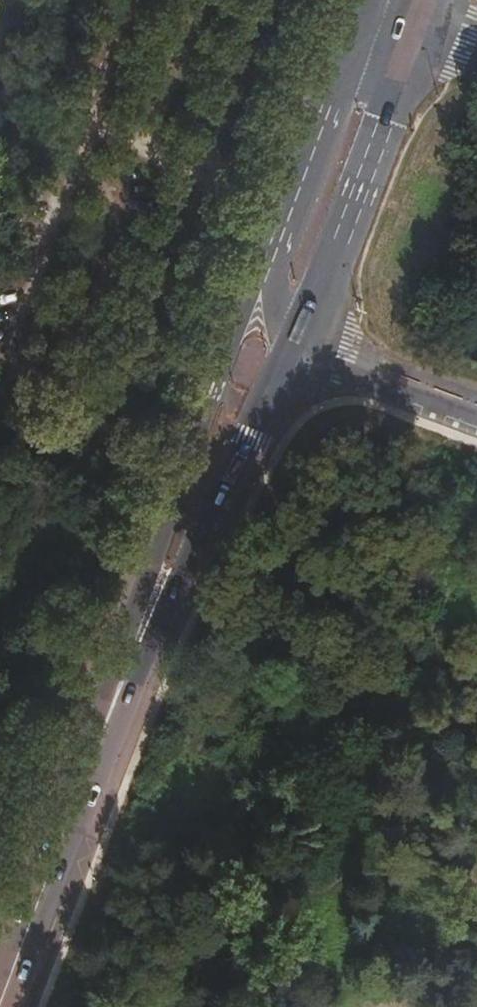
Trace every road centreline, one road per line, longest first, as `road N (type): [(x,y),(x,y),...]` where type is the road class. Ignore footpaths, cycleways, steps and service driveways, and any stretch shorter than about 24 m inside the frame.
road 1 (primary): [(300,345),(151,650),(13,1006)]
road 2 (unclassified): [(419,29),(369,40),(303,207),(275,284),(276,329),(300,345)]
road 3 (primary): [(300,345),(419,29)]
road 4 (track): [(54,0),(0,186)]
road 5 (unclassified): [(300,345),(476,411)]

